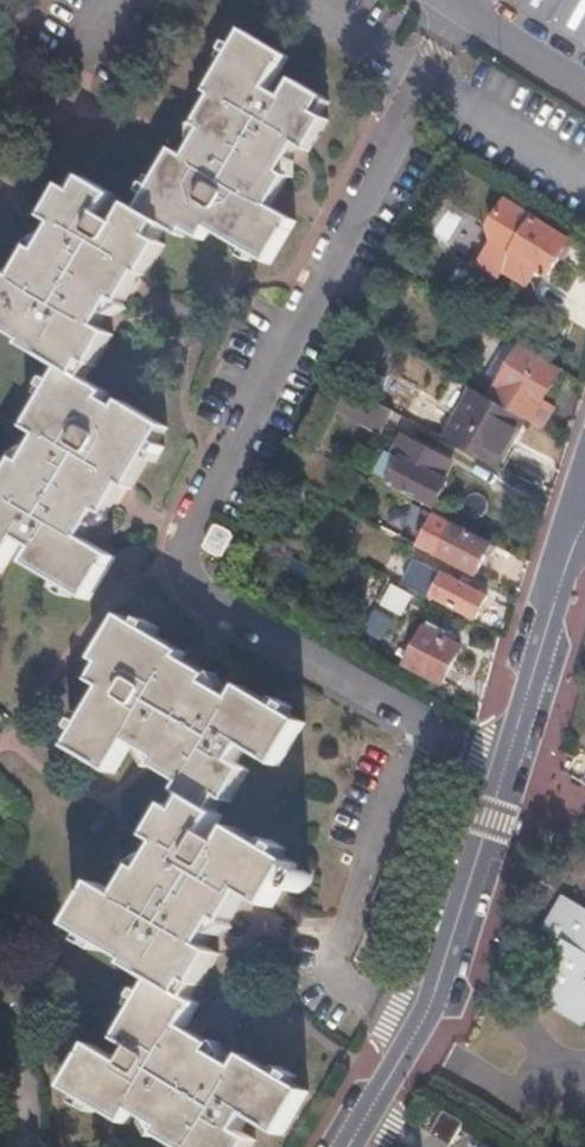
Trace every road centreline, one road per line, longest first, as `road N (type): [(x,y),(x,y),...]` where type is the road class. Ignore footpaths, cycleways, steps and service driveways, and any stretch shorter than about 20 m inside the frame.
road 1 (residential): [(462,9),(180,536),(190,591),(503,765)]
road 2 (residential): [(349,1146),(429,999),(503,765)]
road 3 (residential): [(503,765),(584,477)]
road 4 (residential): [(462,9),(584,82)]

